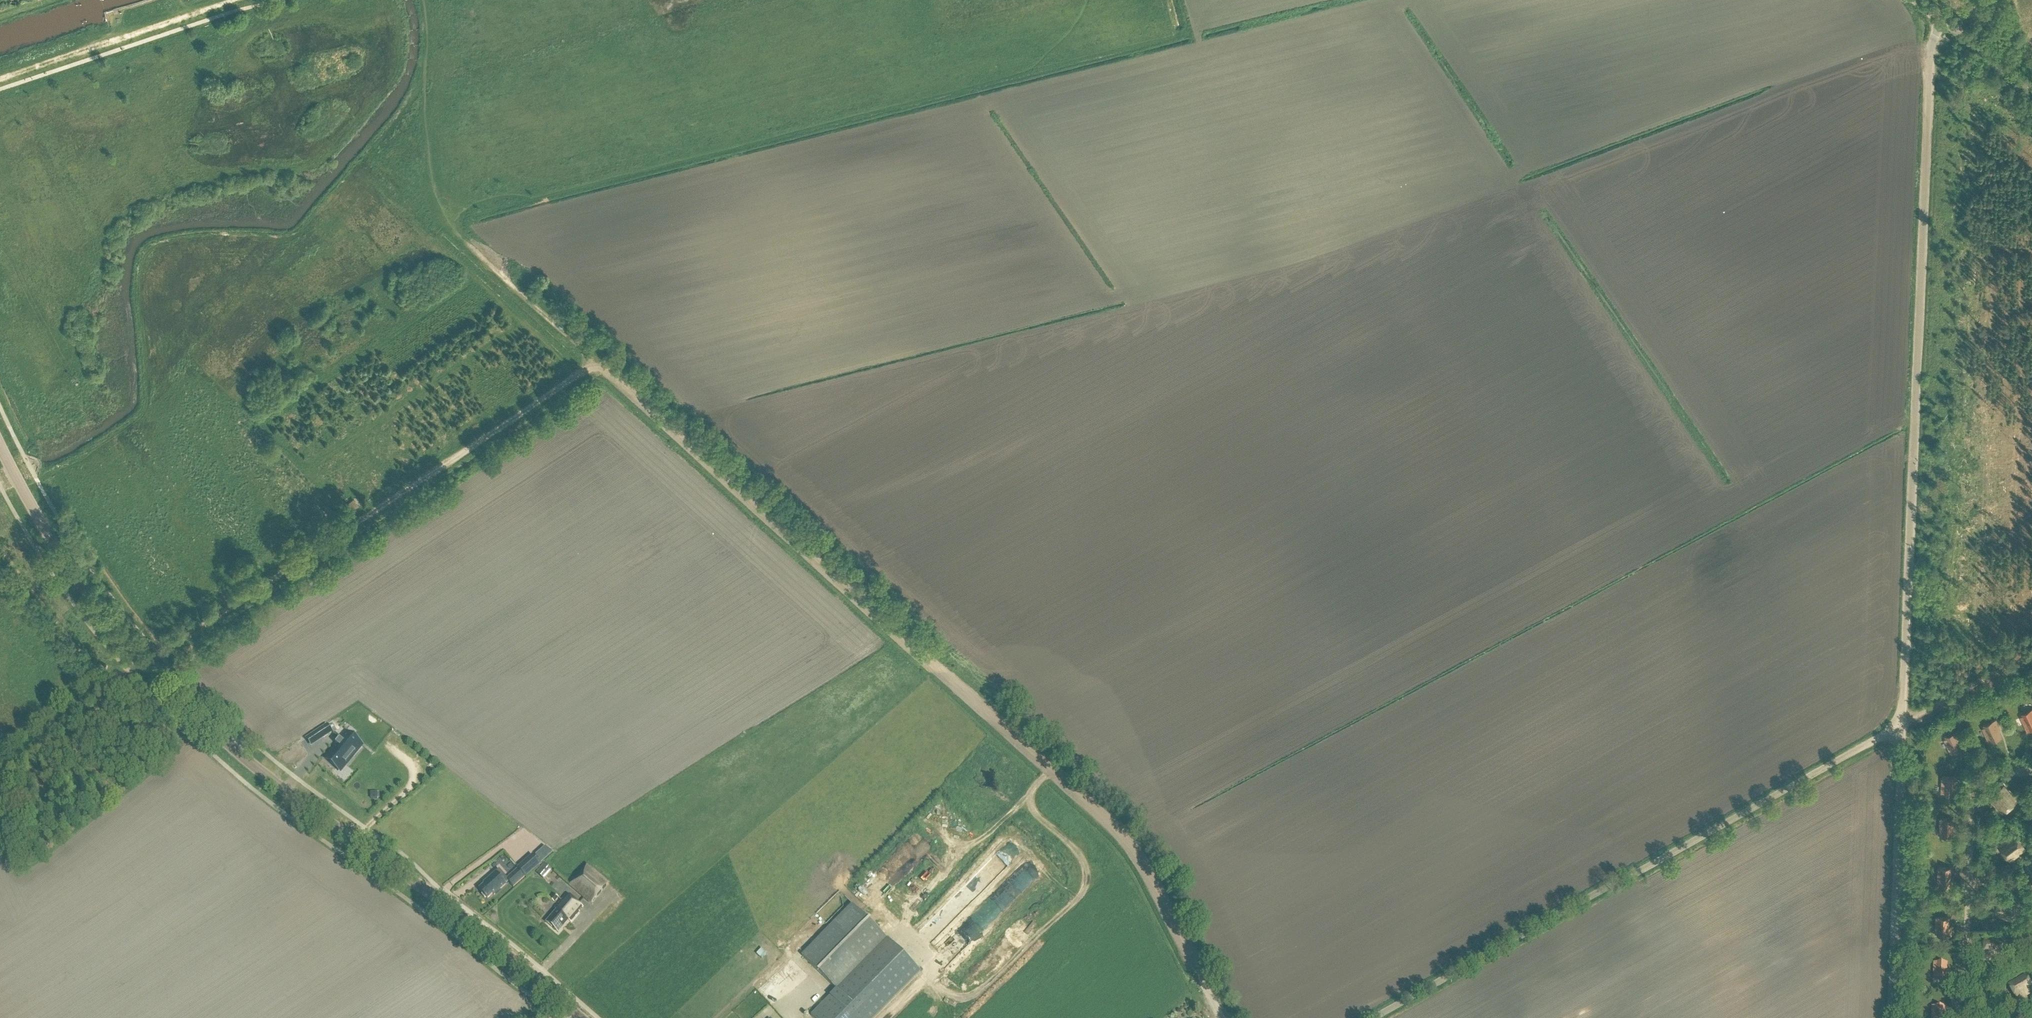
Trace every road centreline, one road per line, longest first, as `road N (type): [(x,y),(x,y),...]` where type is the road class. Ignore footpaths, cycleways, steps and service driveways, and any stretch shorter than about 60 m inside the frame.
road 1 (track): [(1205,988),(1153,883),(1111,827),(608,371),(579,373),(160,655)]
road 2 (tertiary): [(578,1017),(467,923),(255,768),(173,694),(76,575),(0,448)]
road 3 (unclassified): [(1902,721),(1930,45),(1939,21),(1920,0)]
road 4 (unclassified): [(1373,1017),(1902,721)]
road 5 (unclassified): [(1892,1017),(1902,721)]
road 6 (track): [(235,0),(0,79)]
road 7 (track): [(457,235),(598,369)]
road 8 (track): [(0,786),(111,685)]
road 9 (unclassified): [(2031,653),(1902,721)]
road 10 (track): [(1936,14),(2031,92)]

